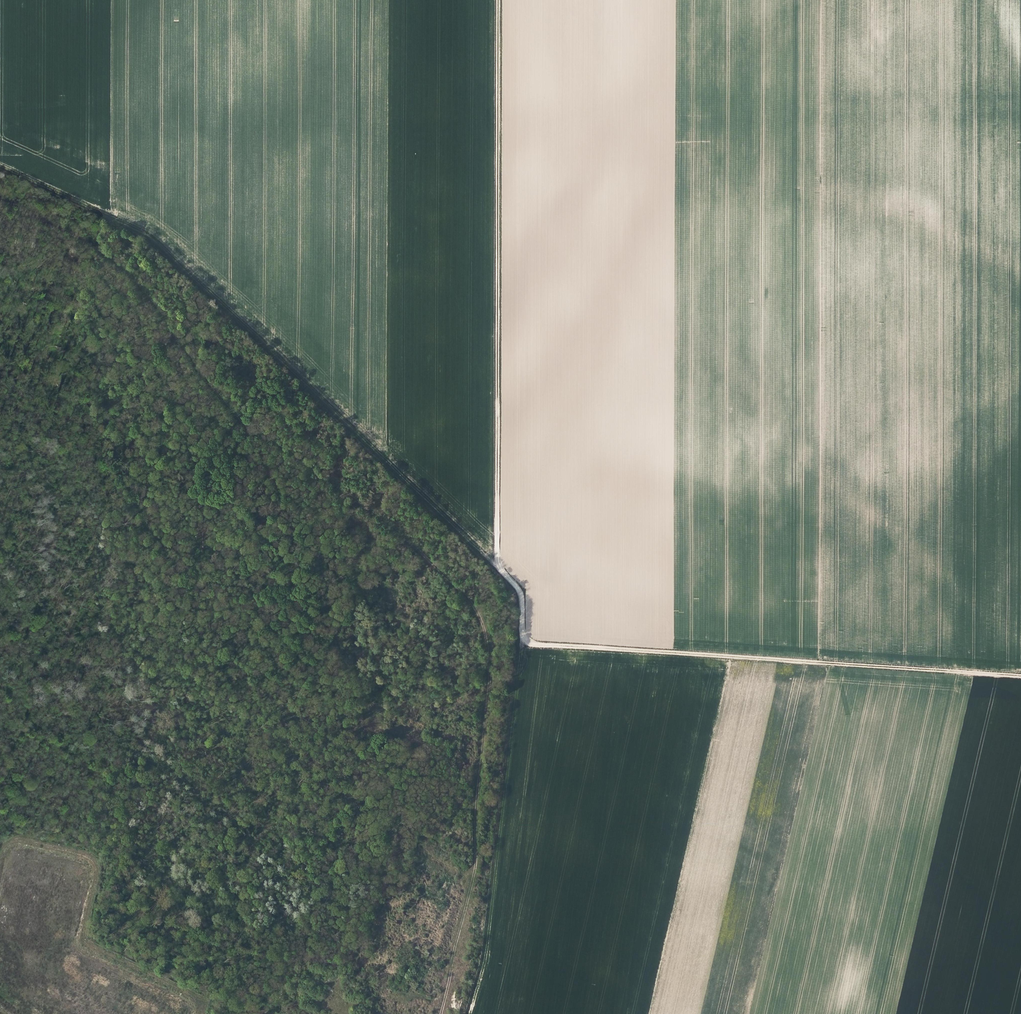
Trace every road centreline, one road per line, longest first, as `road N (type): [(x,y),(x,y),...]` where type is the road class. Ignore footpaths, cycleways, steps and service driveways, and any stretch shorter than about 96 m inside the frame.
road 1 (track): [(495,0),(494,564),(519,591),(523,642),(1020,674)]
road 2 (track): [(468,1013),(485,954),(523,642)]

